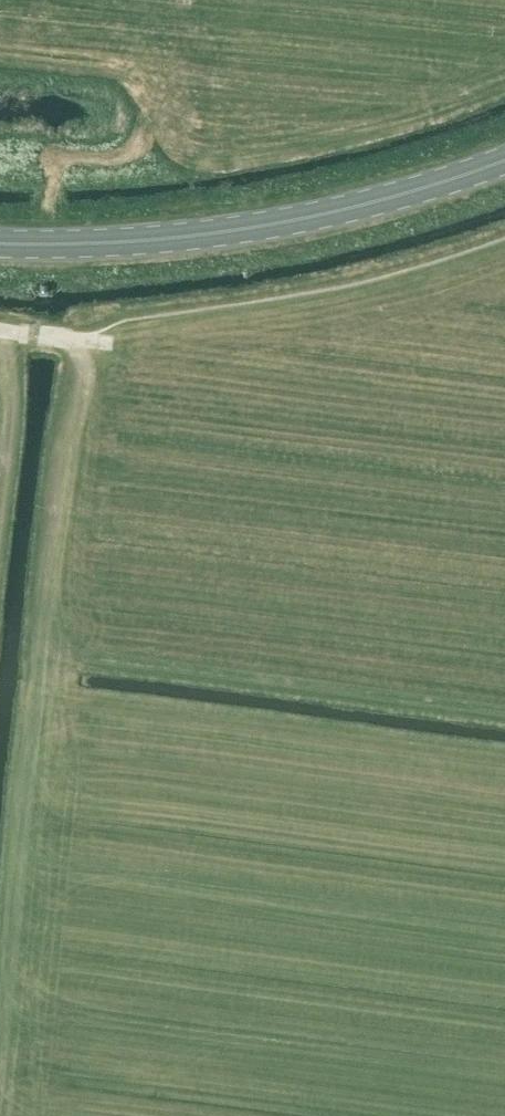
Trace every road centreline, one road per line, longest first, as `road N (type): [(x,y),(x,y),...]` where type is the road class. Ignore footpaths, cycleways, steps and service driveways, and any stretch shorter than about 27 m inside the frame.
road 1 (primary): [(504,164),(366,209),(240,233),(0,245)]

